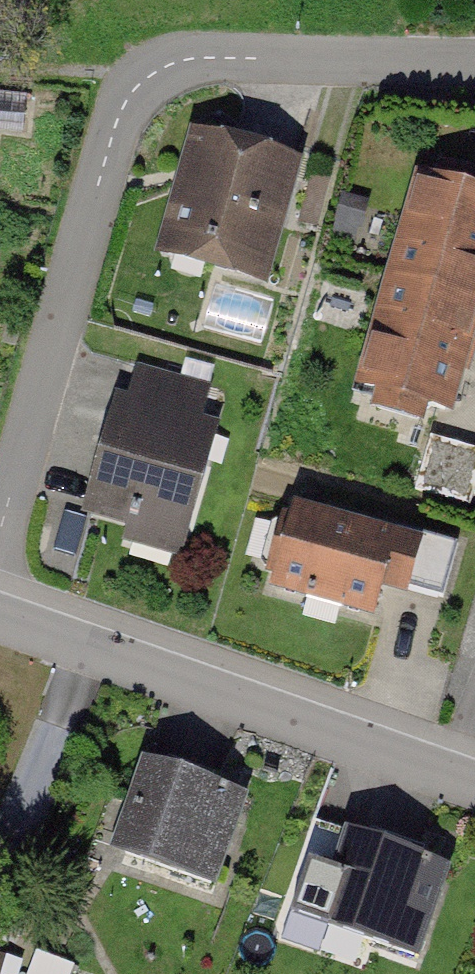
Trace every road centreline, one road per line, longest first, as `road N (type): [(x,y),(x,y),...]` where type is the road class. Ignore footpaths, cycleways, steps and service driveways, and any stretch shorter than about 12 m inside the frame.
road 1 (residential): [(474,63),(243,58),(146,74),(109,138),(0,531)]
road 2 (residential): [(0,608),(474,787)]

